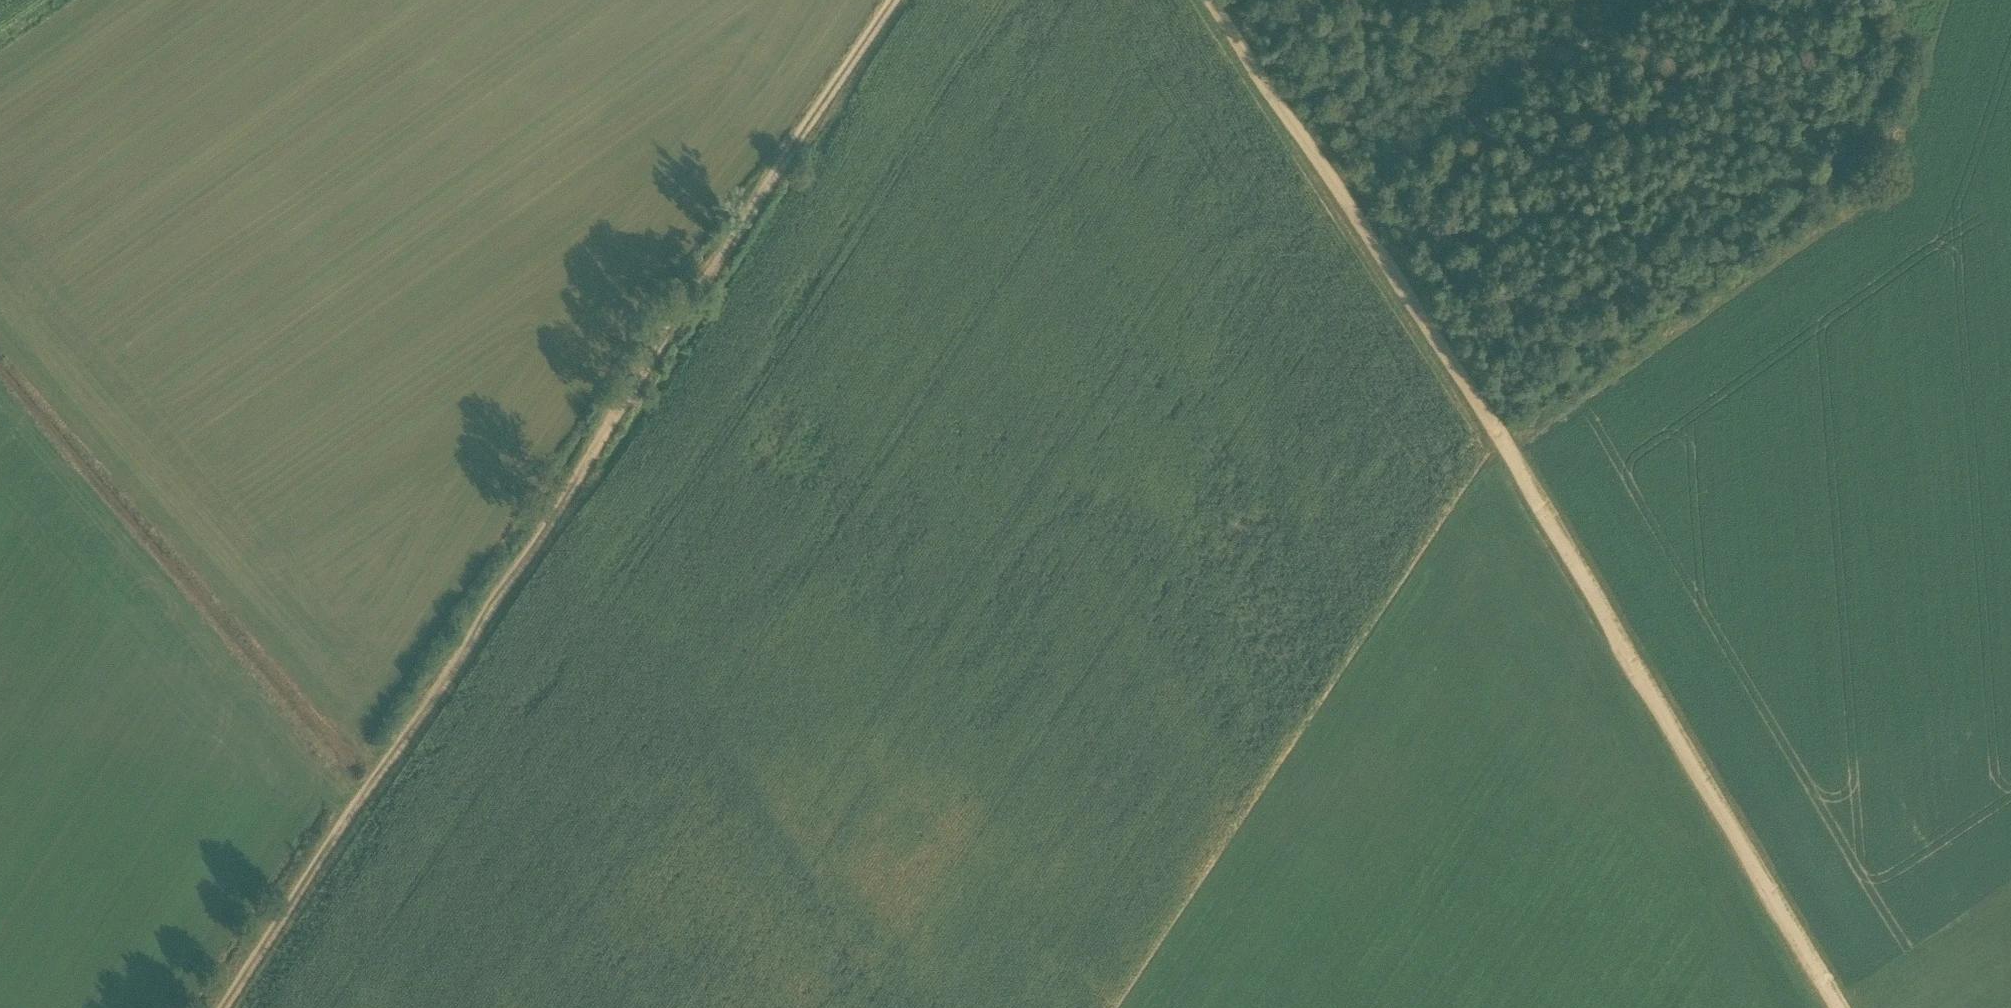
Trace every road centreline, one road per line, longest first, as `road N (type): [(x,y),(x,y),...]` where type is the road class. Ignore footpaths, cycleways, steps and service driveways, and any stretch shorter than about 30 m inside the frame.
road 1 (track): [(223,1007),(897,0)]
road 2 (track): [(1839,1007),(1505,442),(1215,0)]

